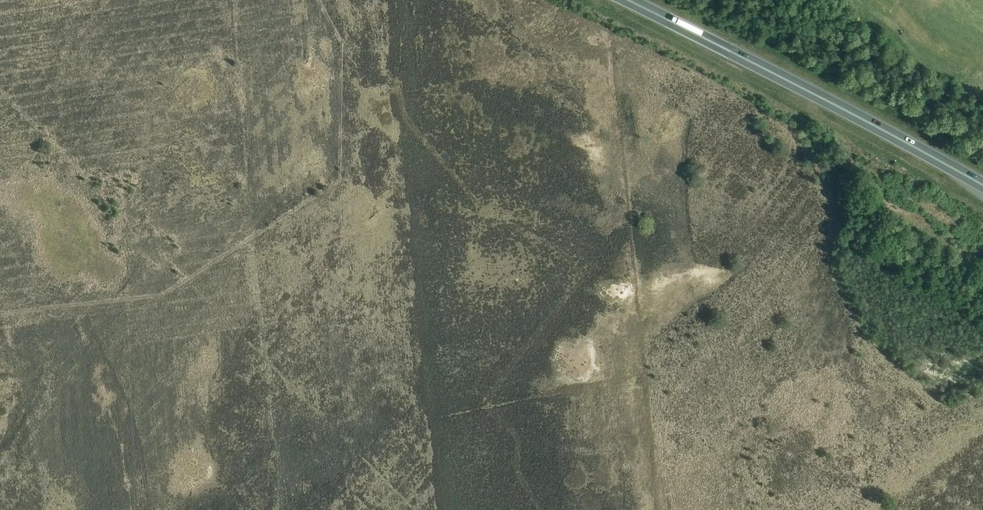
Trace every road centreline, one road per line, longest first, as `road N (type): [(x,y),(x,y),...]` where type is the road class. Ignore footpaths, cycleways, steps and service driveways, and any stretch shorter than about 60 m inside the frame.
road 1 (trunk): [(982,185),(627,0)]

